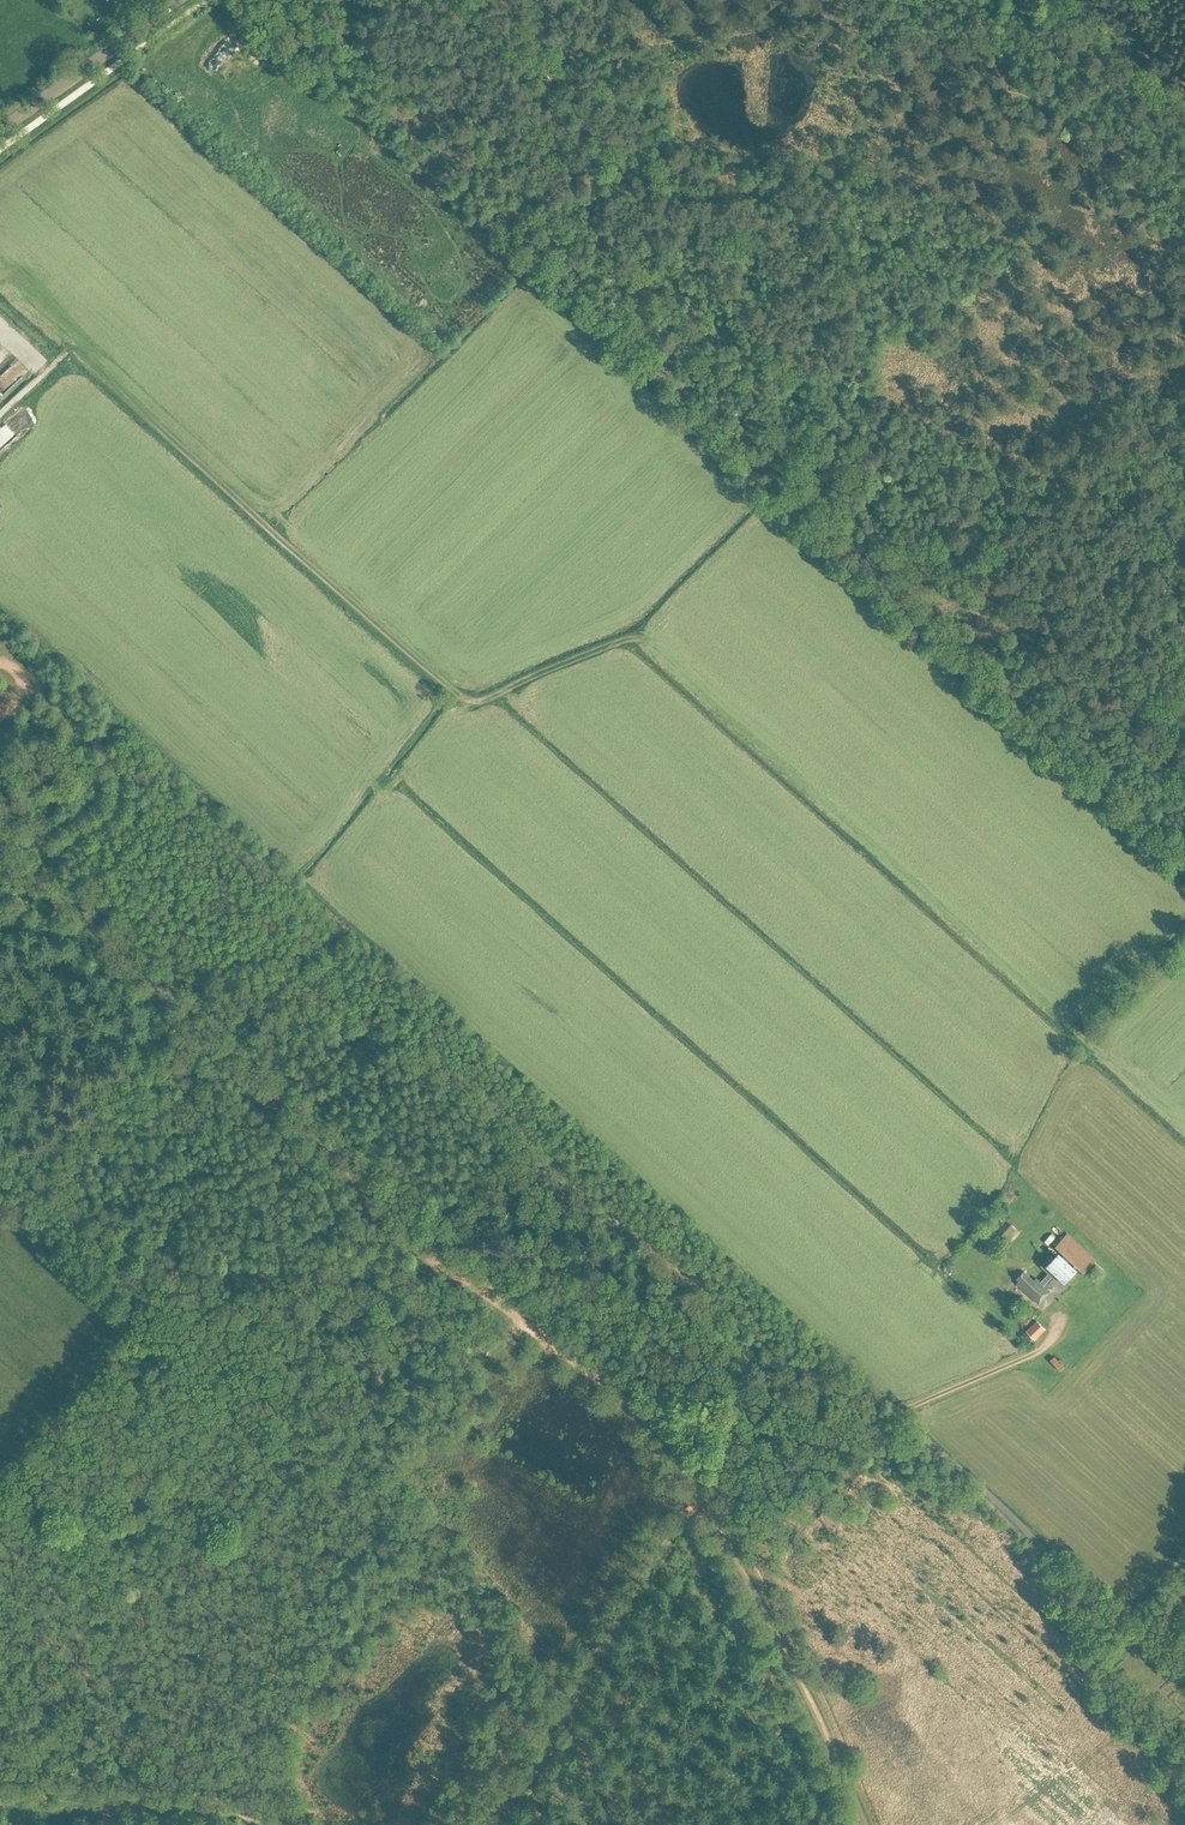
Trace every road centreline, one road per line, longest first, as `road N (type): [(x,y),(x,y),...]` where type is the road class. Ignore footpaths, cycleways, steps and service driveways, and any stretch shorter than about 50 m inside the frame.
road 1 (track): [(600,1377),(681,1458),(810,1694),(868,1824)]
road 2 (track): [(226,1047),(406,1236),(600,1377)]
road 3 (track): [(600,1377),(692,1398),(786,1380),(895,1412),(1038,1352)]
road 4 (track): [(499,1824),(698,1488)]
road 5 (unclassified): [(226,1047),(0,844)]
road 6 (track): [(258,1824),(213,1806),(66,1805),(0,1776)]
road 7 (track): [(27,683),(99,752),(113,787),(23,864)]
road 8 (tertiary): [(0,129),(175,0)]

